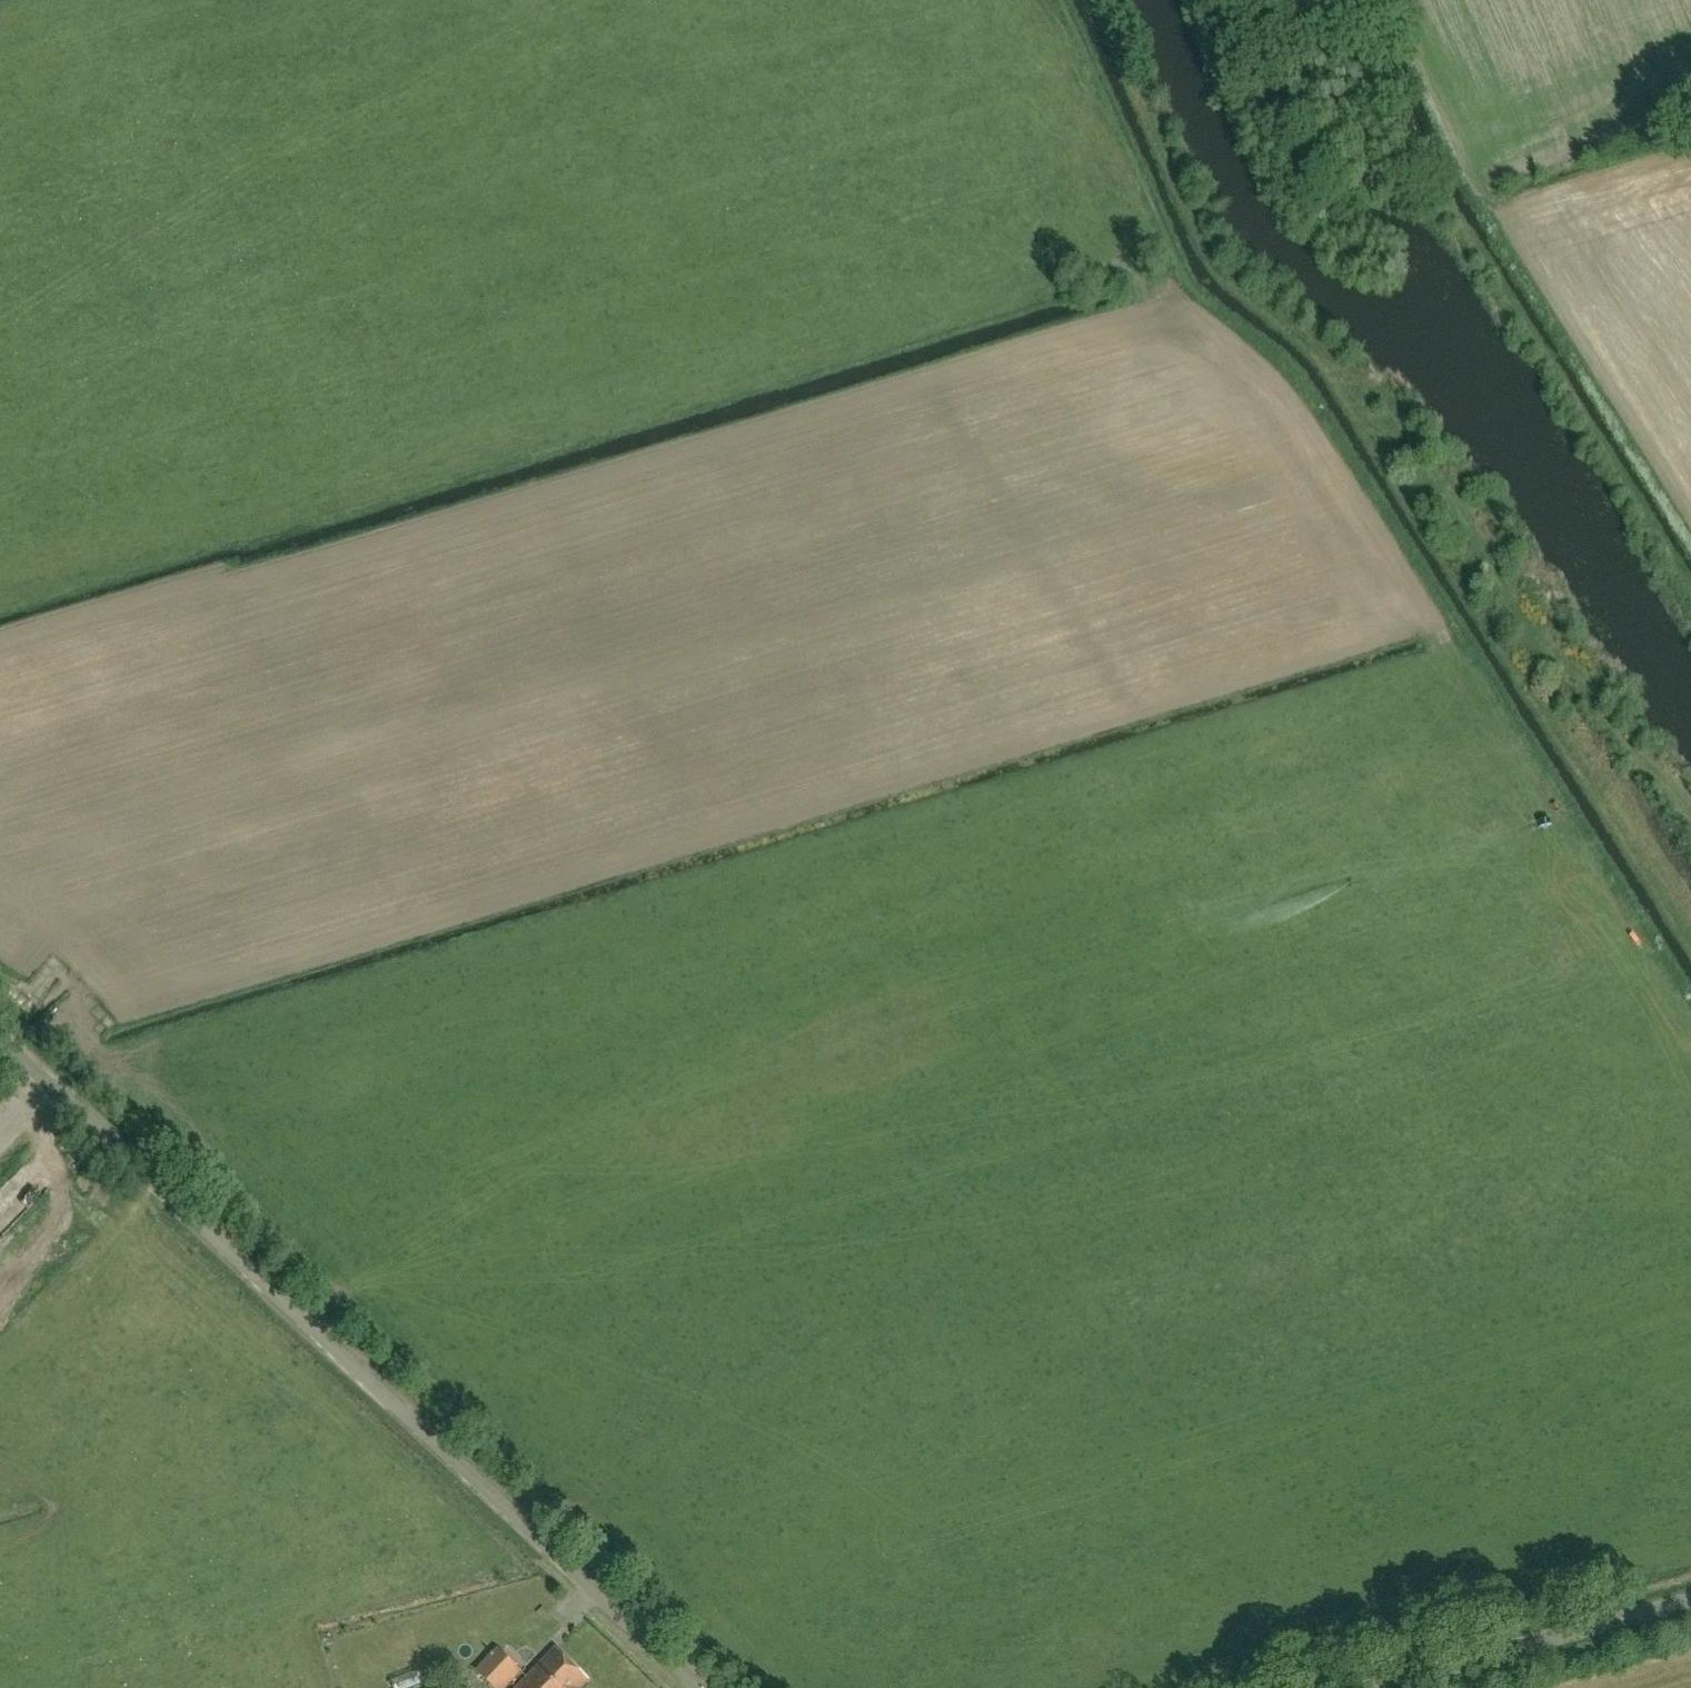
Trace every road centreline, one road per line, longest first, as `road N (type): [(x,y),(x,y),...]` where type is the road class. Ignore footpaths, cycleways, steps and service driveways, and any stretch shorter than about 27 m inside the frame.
road 1 (unclassified): [(703,1687),(0,1039)]
road 2 (unclassified): [(1368,1687),(1690,1600)]

